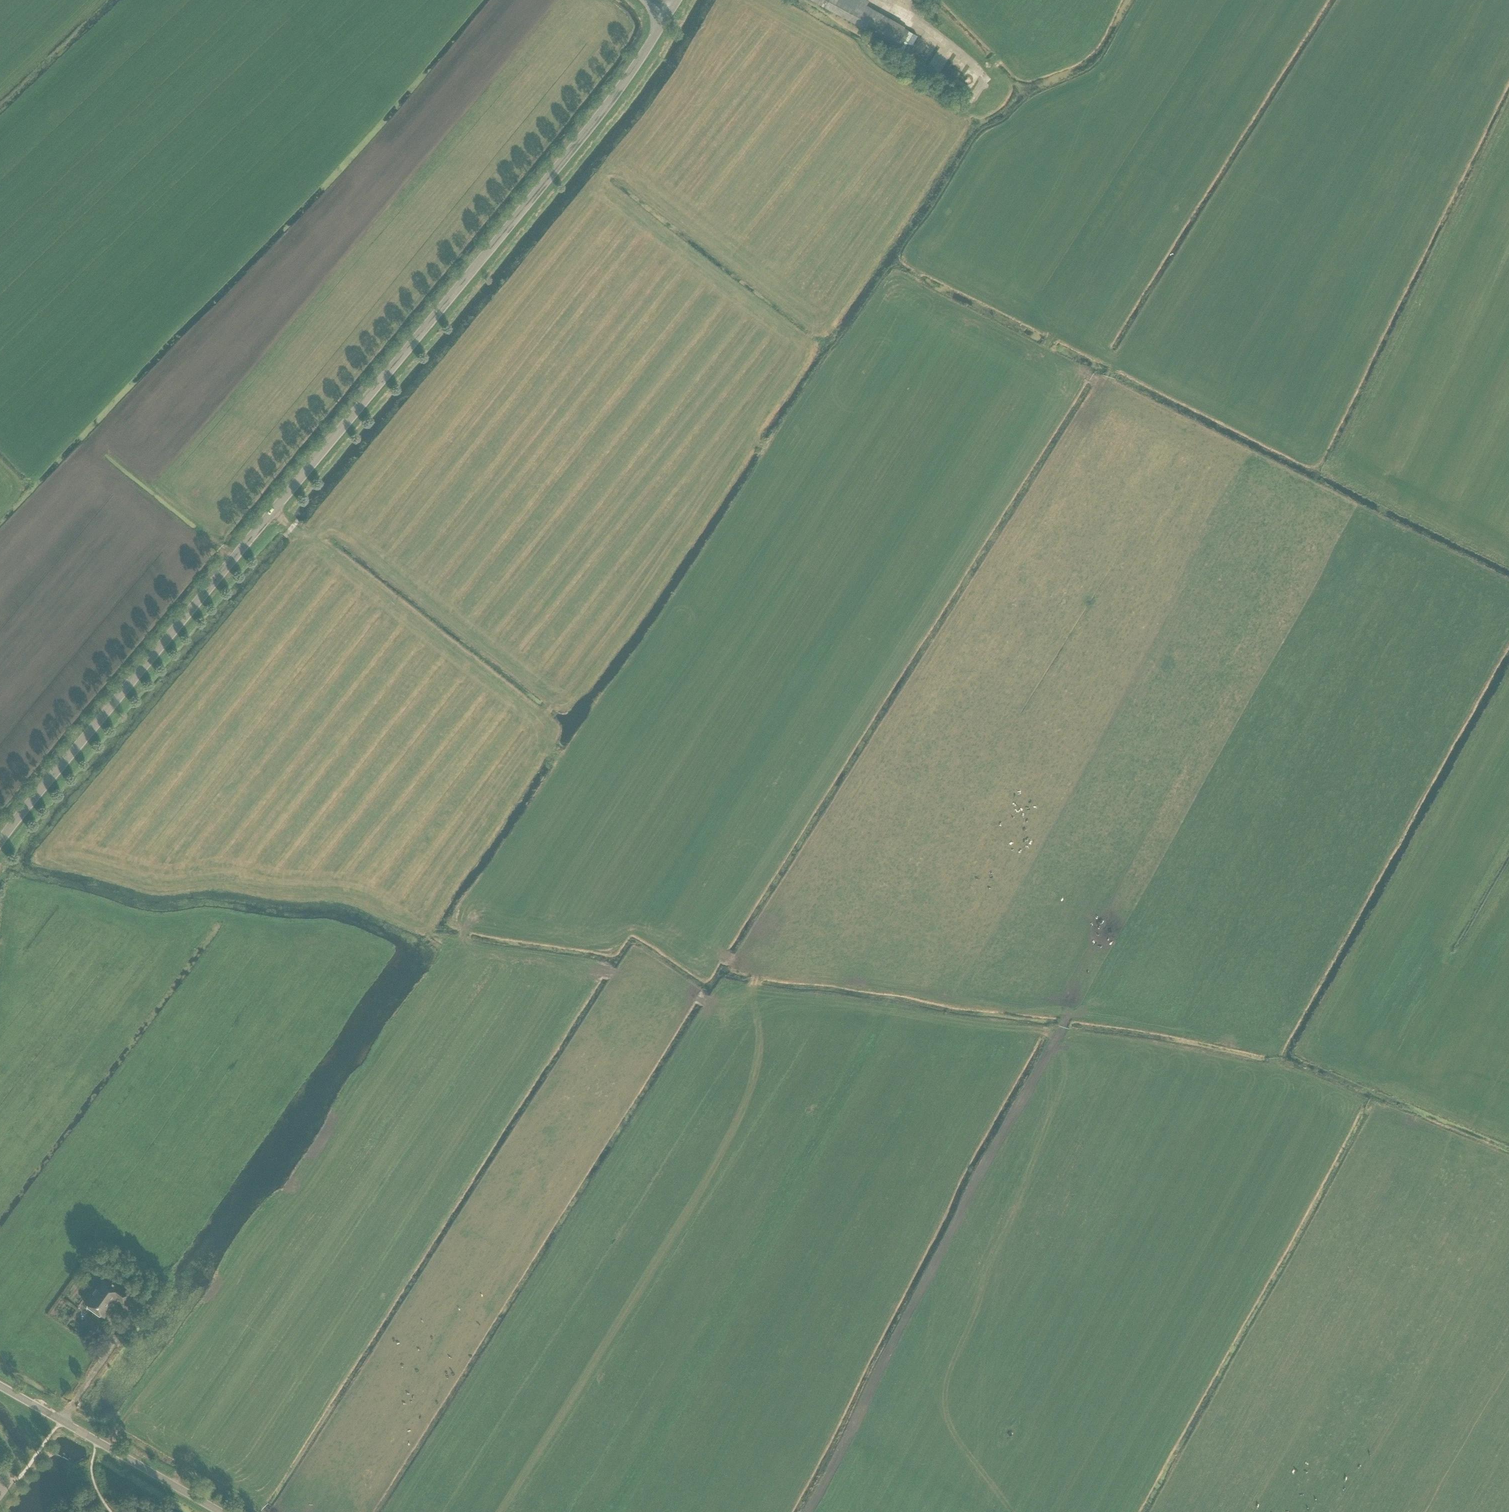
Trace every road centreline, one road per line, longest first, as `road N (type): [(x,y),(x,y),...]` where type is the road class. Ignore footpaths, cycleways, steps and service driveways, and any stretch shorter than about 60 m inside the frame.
road 1 (tertiary): [(0,842),(596,120),(665,18)]
road 2 (unclassified): [(221,1511),(0,1386)]

